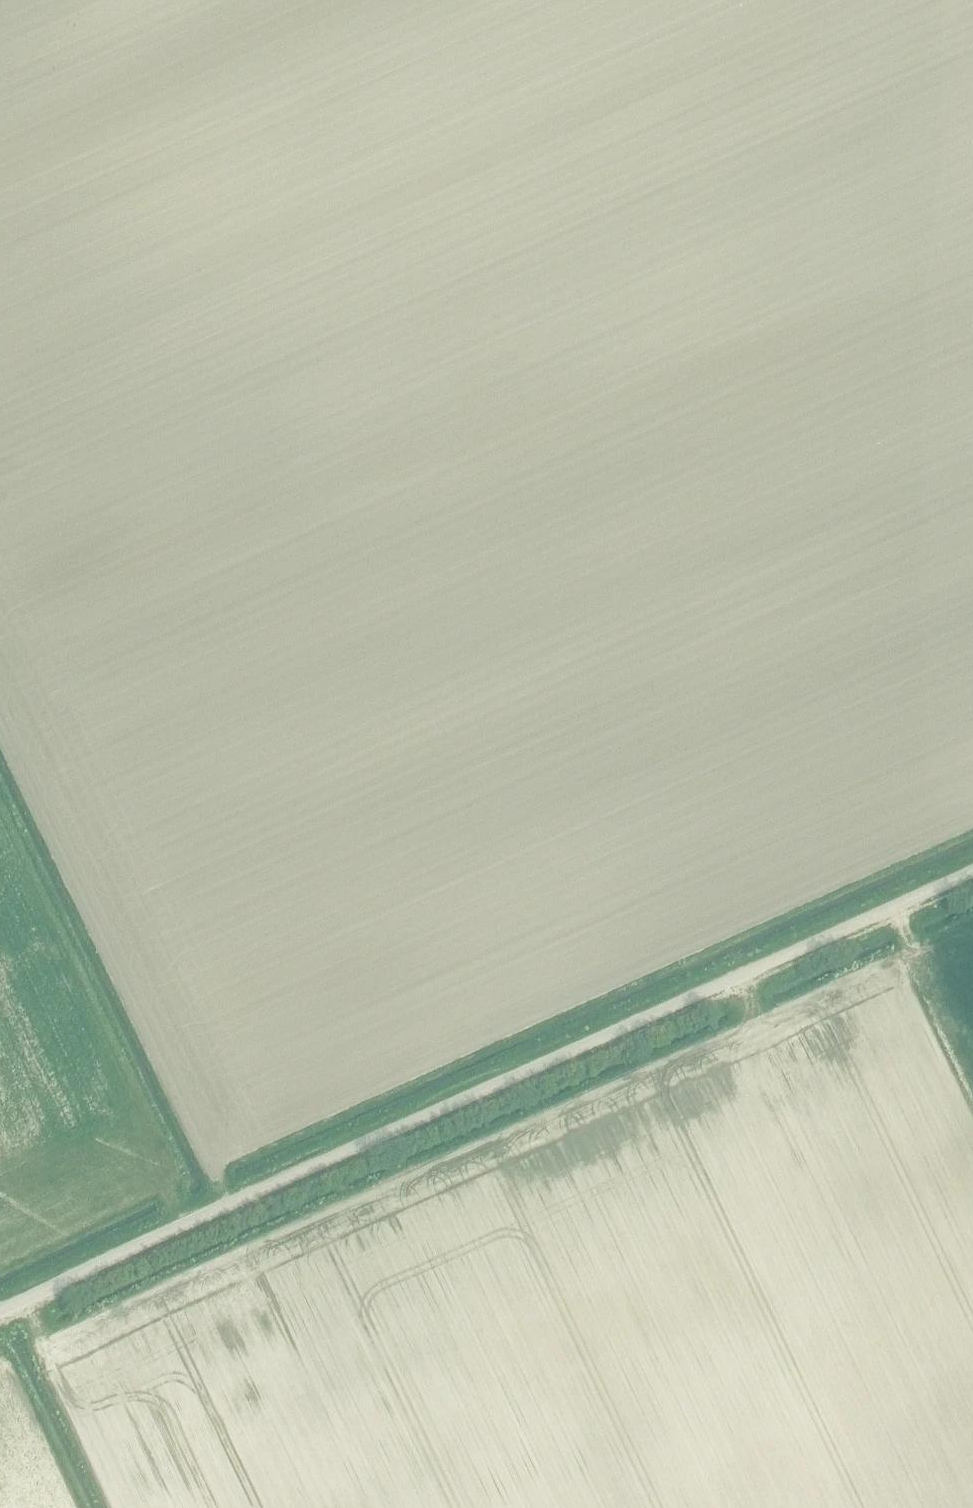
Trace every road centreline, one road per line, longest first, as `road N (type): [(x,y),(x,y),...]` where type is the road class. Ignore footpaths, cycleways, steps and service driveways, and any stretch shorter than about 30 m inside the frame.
road 1 (unclassified): [(0,1311),(972,871)]

